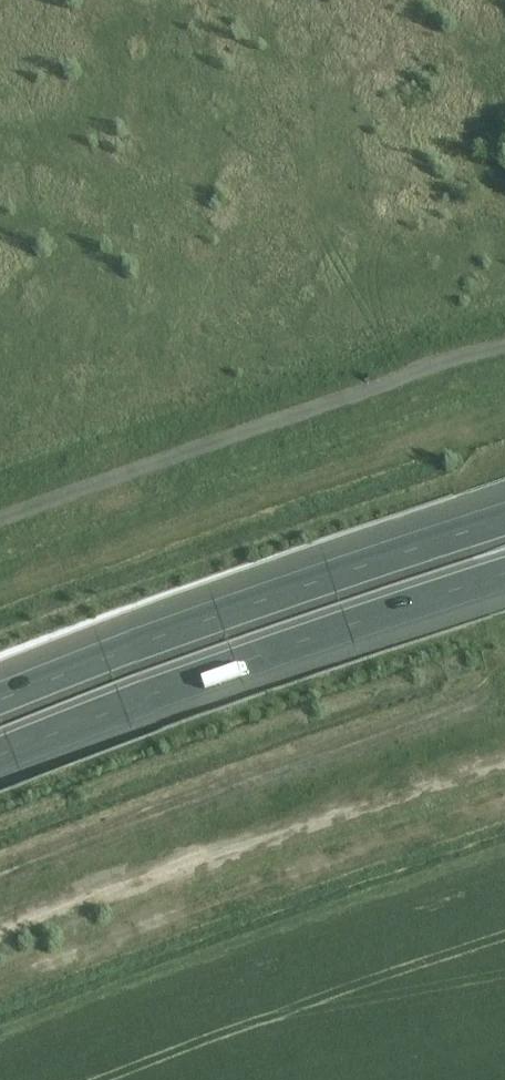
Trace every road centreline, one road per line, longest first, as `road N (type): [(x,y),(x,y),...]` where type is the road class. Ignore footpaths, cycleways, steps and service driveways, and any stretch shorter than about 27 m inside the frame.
road 1 (motorway): [(504,519),(0,692)]
road 2 (motorway): [(0,746),(504,574)]

